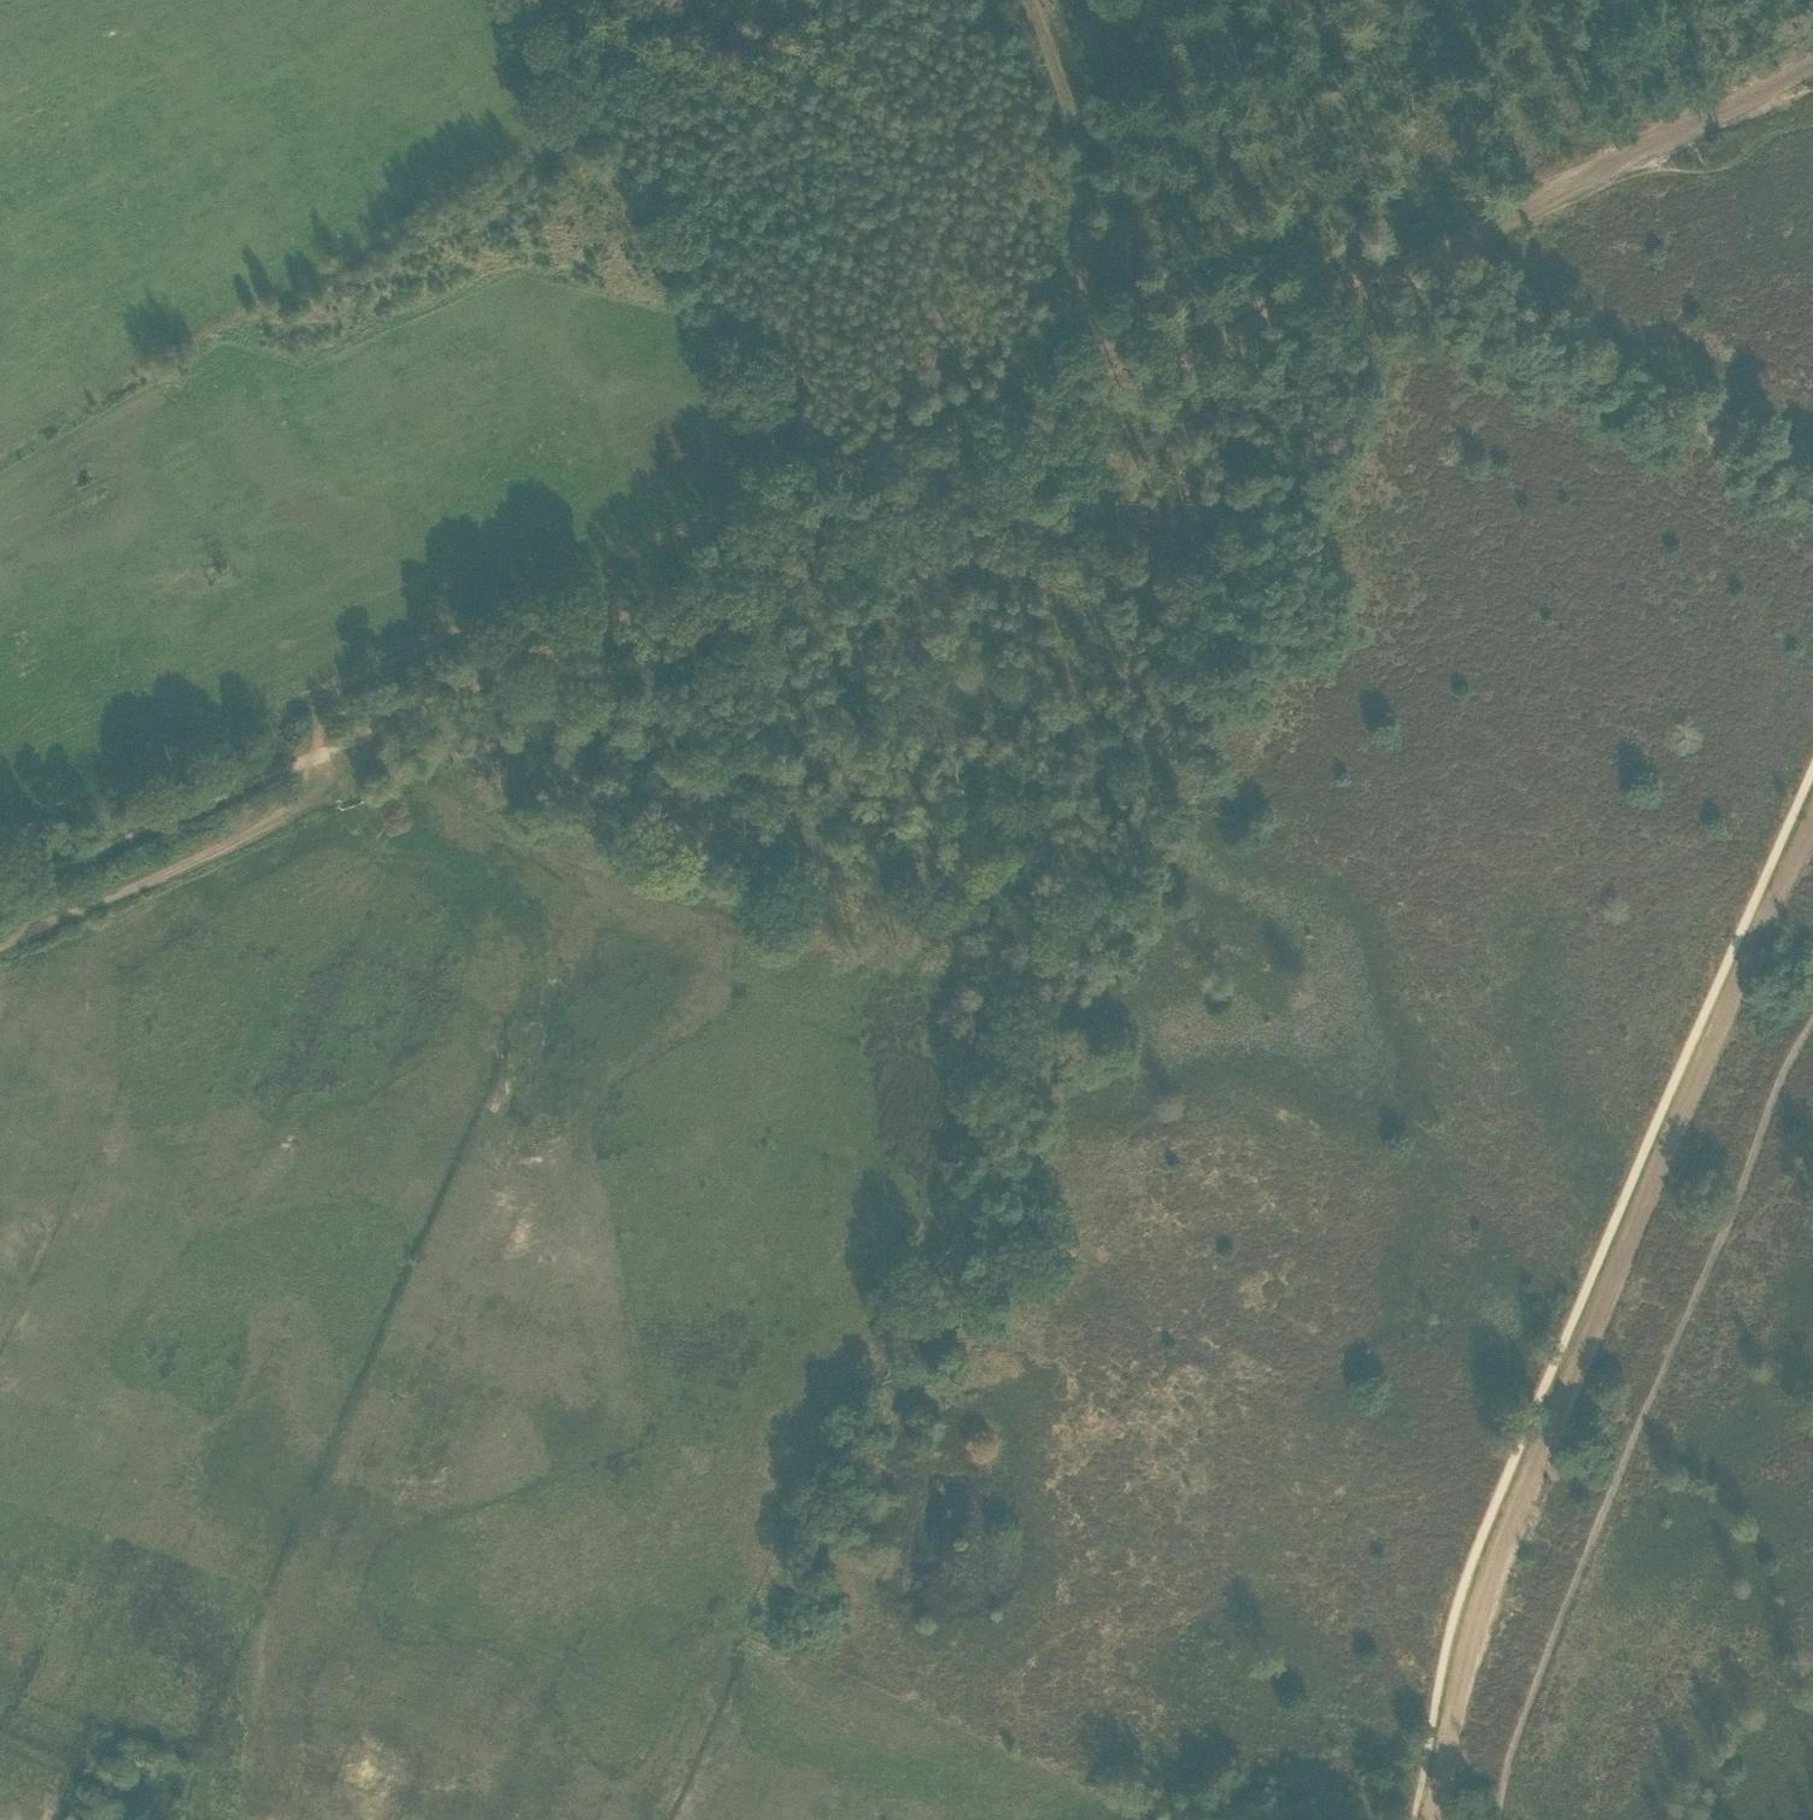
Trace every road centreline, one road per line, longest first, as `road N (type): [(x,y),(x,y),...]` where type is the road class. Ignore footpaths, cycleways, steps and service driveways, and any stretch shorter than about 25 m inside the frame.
road 1 (track): [(1530,201),(1454,197),(1402,209),(1328,259),(1021,397),(704,522),(350,681),(332,698),(297,804),(268,824),(0,945)]
road 2 (track): [(1812,829),(1475,1620),(1432,1819)]
road 3 (track): [(1812,66),(1378,278)]
road 4 (track): [(1037,0),(1075,108),(1086,252),(1006,431)]

